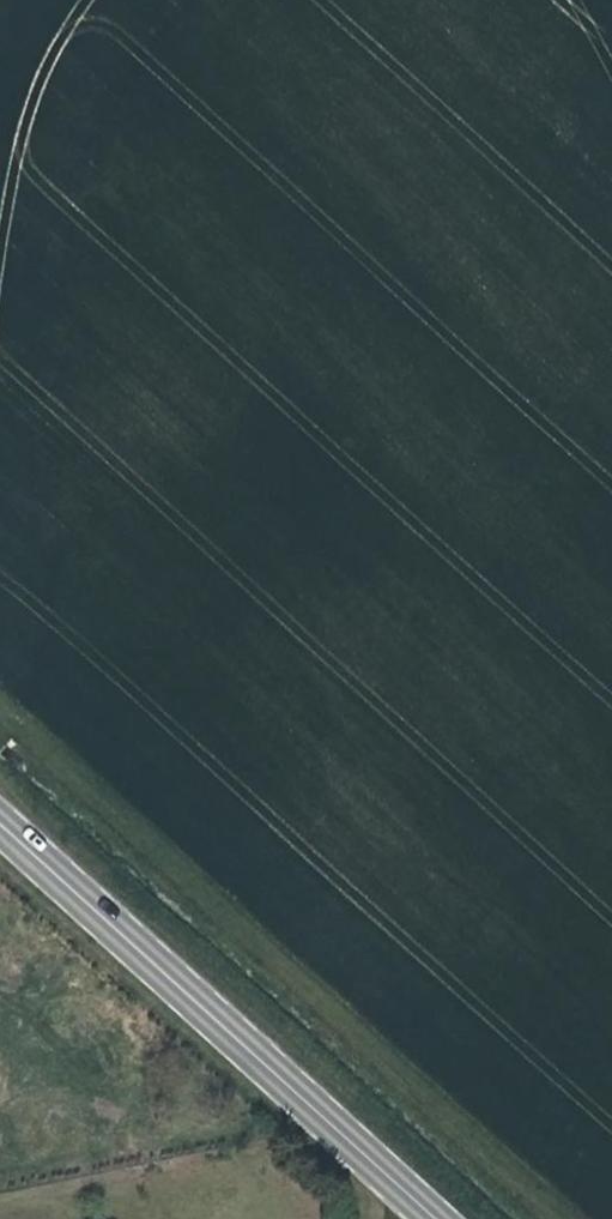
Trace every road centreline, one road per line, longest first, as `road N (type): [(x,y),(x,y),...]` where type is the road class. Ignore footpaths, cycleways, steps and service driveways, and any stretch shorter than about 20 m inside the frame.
road 1 (secondary): [(437,1218),(0,821)]

